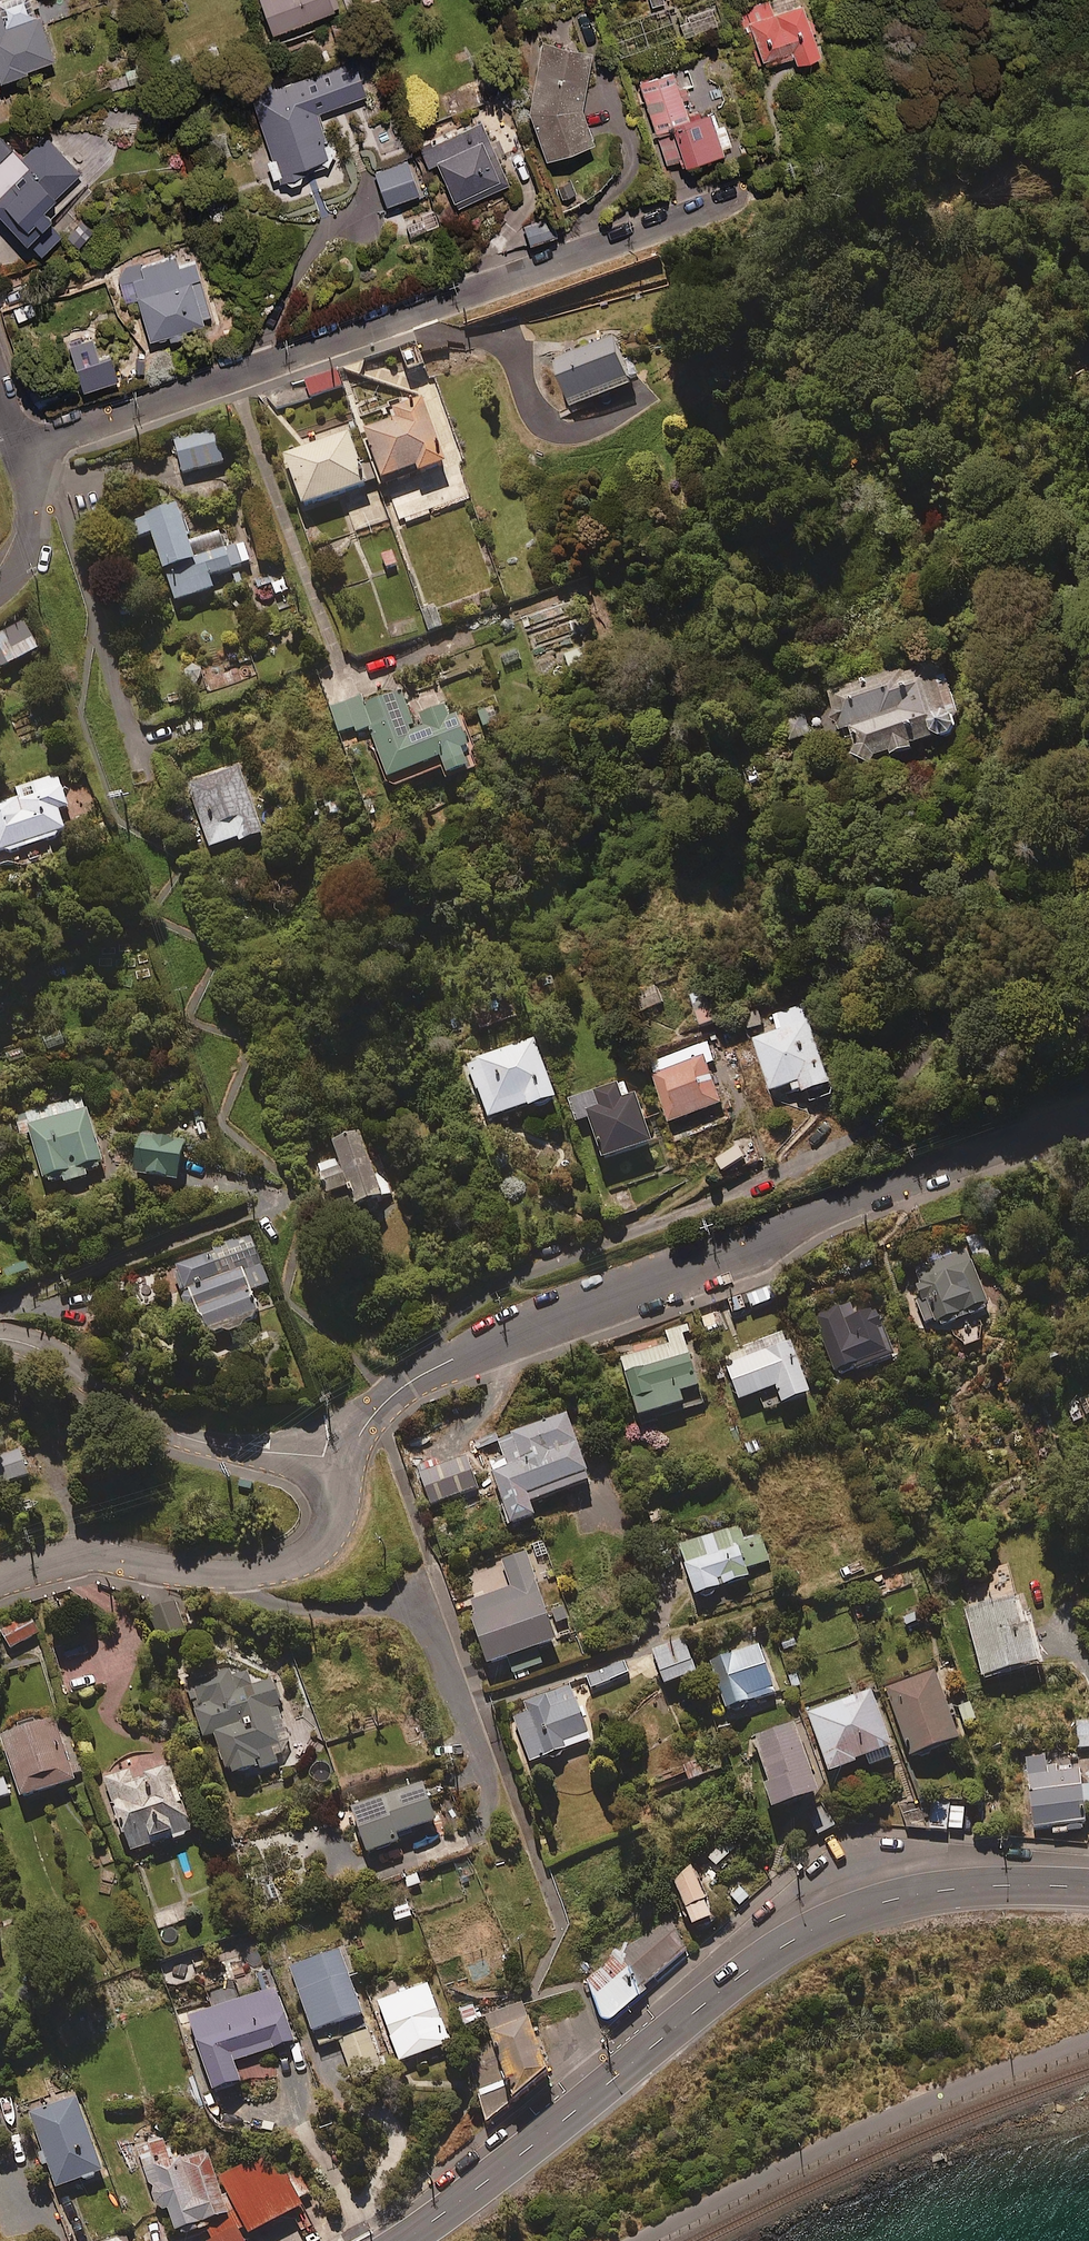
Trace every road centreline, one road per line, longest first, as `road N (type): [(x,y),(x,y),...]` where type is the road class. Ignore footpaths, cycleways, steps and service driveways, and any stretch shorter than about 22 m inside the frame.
road 1 (residential): [(1088,1112),(521,1322),(415,1377),(369,1419),(347,1457)]
road 2 (trunk): [(1088,1884),(1010,1881),(901,1894),(794,1938),(404,2240)]
road 3 (residential): [(27,453),(734,198)]
road 4 (residential): [(487,1776),(418,1612),(275,1605),(229,1574)]
road 5 (residential): [(347,1457),(224,1447),(175,1433),(131,1415),(49,1352),(0,1338)]
road 6 (residential): [(0,1576),(76,1556),(229,1574)]
road 7 (residential): [(229,1574),(306,1555),(333,1516),(347,1457)]
road 8 (residential): [(0,590),(29,556),(38,527),(27,453)]

